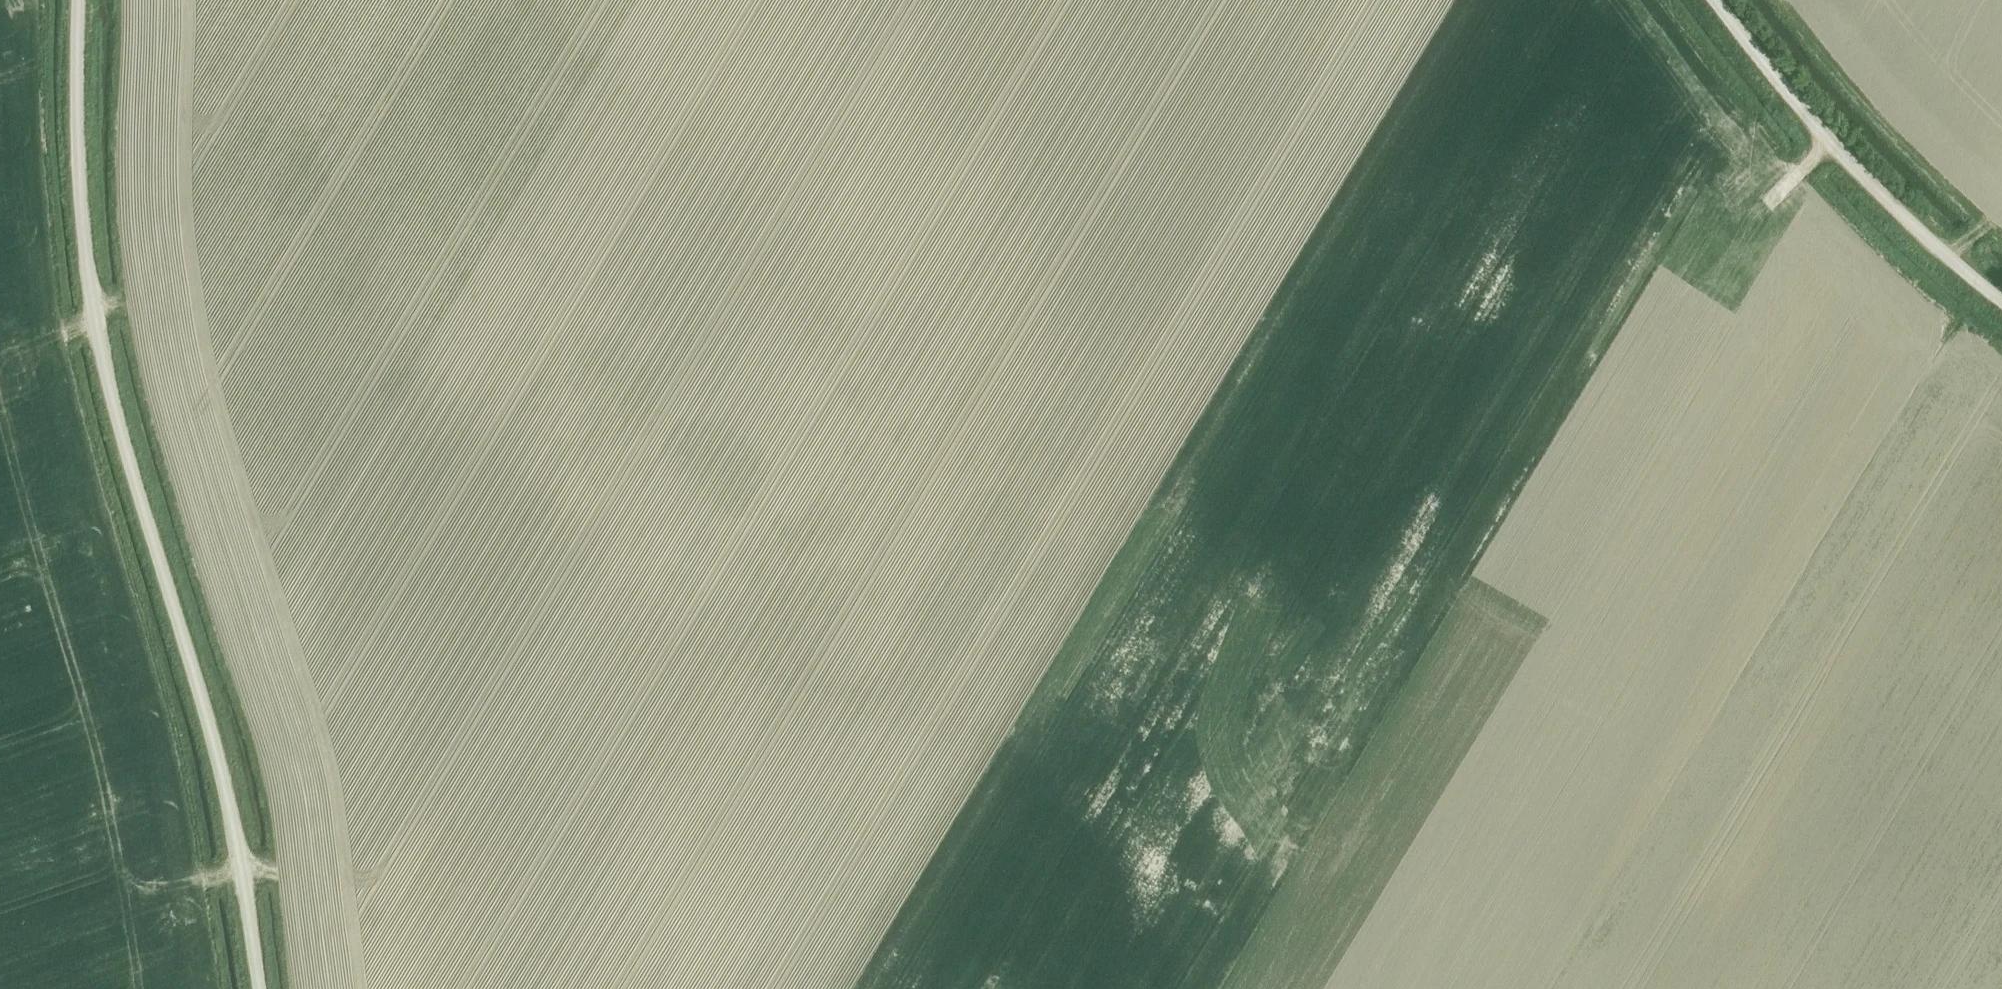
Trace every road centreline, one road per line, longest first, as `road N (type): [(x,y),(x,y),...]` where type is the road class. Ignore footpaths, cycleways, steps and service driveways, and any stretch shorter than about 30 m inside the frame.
road 1 (unclassified): [(261,988),(223,708),(119,395),(69,127),(68,0)]
road 2 (unclassified): [(2001,299),(1822,134),(1717,0)]

